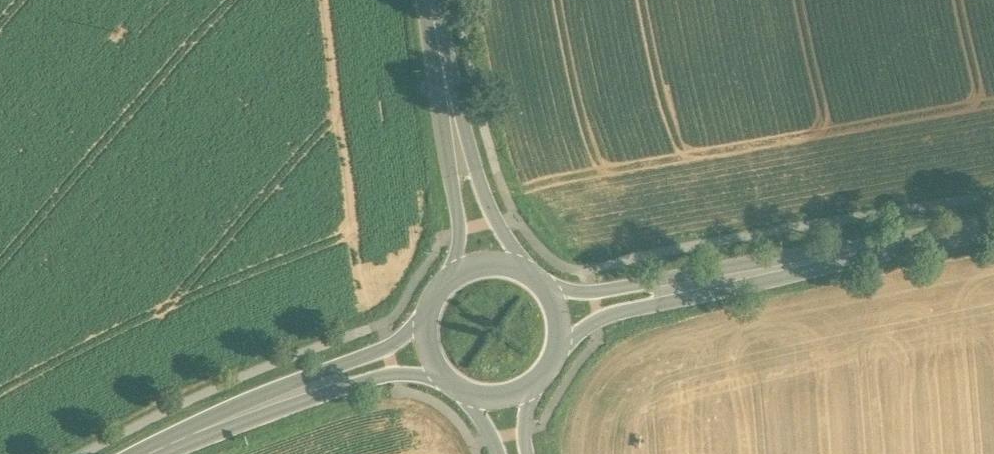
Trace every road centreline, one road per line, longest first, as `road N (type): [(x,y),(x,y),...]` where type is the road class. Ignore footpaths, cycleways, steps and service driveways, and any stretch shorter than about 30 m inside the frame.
road 1 (tertiary): [(558,313),(993,228)]
road 2 (tertiary): [(423,343),(149,453)]
road 3 (tertiary): [(480,265),(436,0)]

